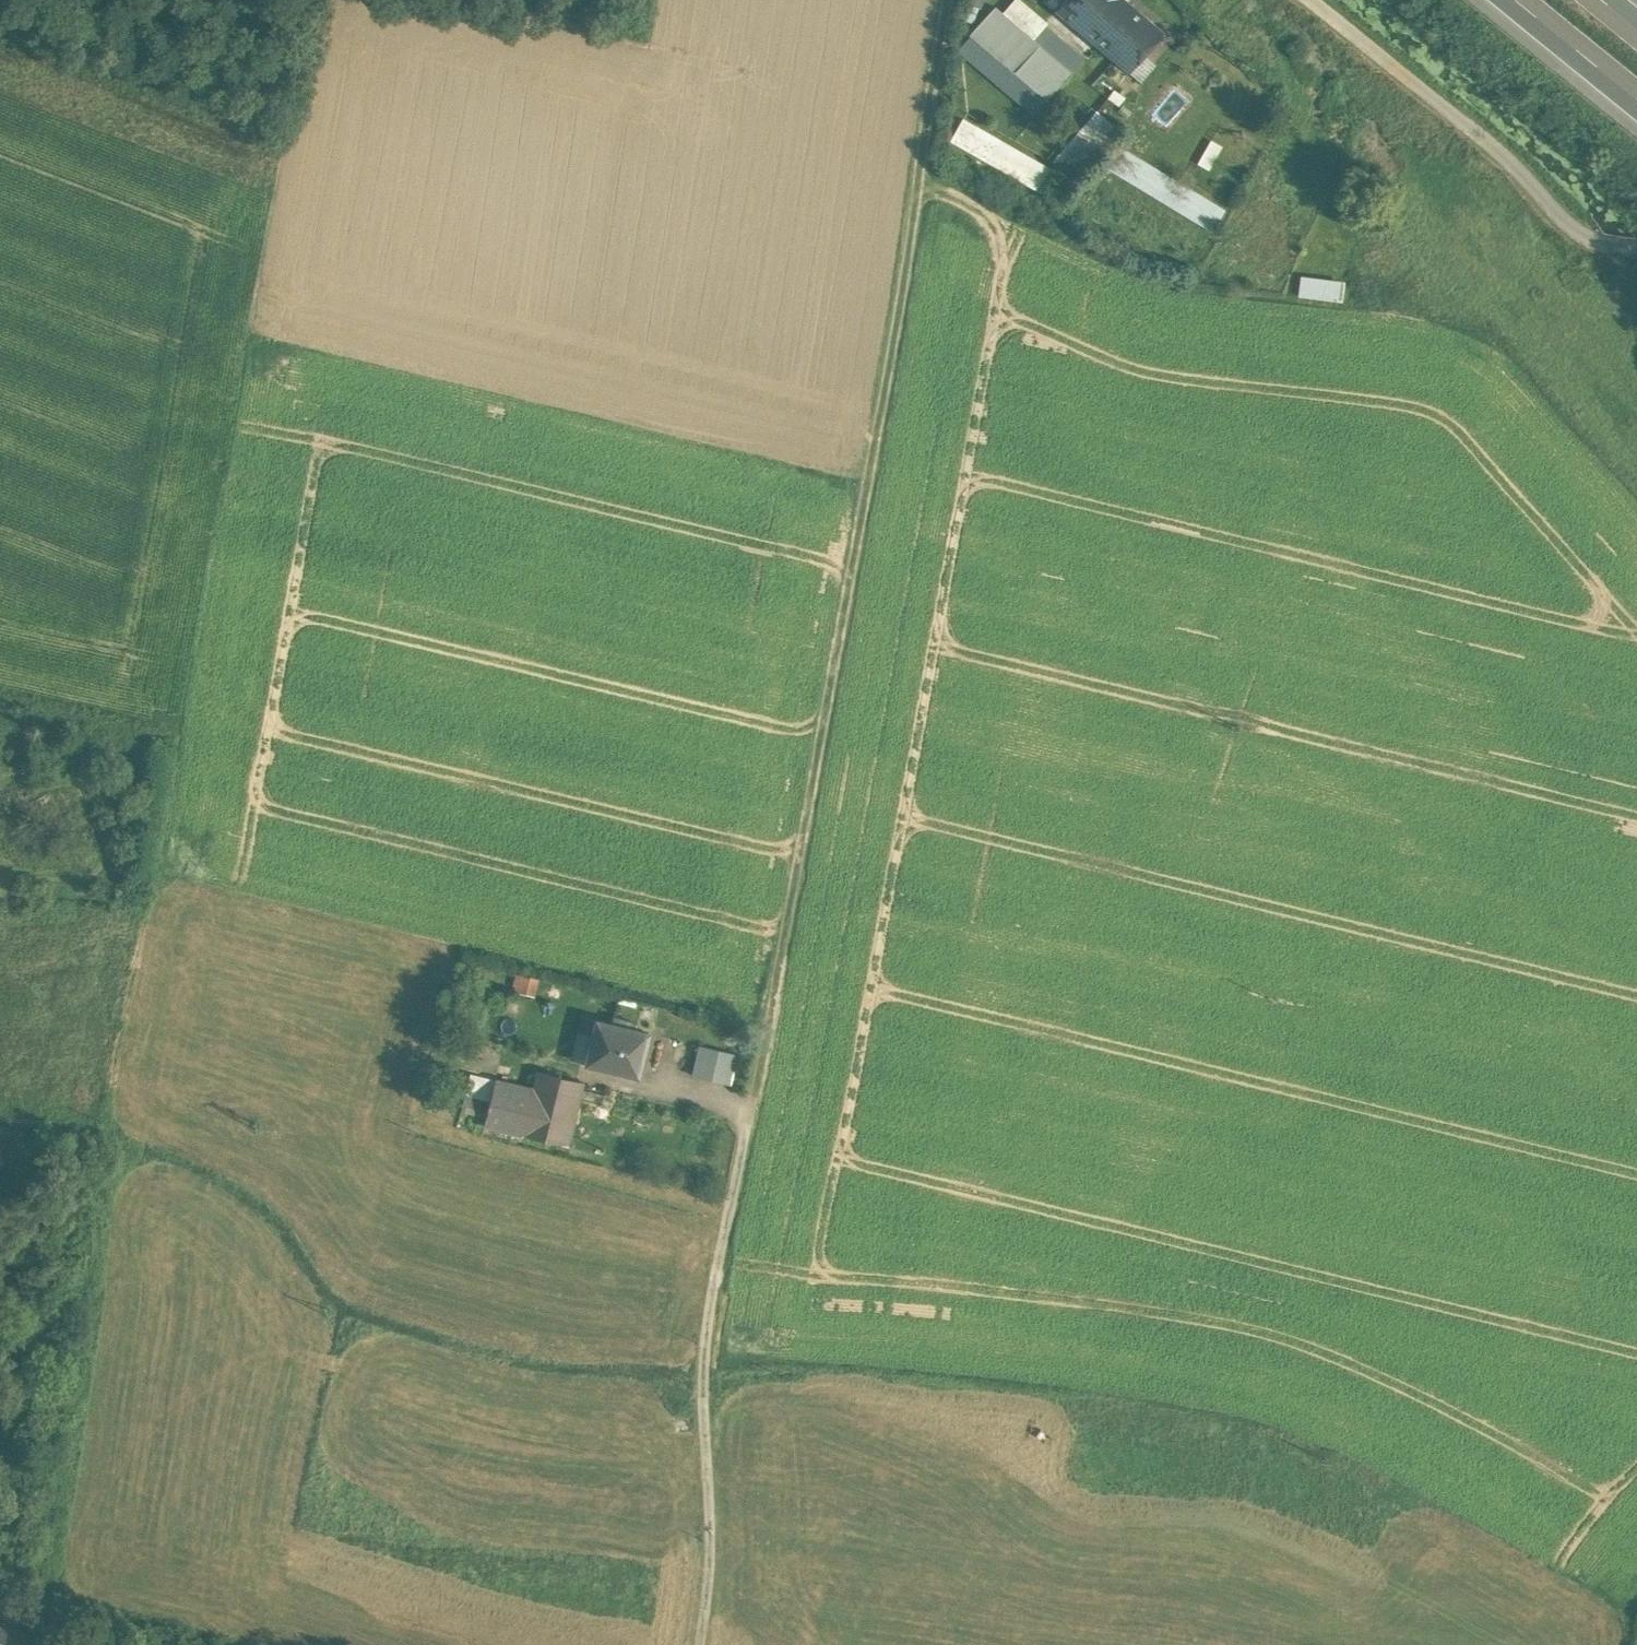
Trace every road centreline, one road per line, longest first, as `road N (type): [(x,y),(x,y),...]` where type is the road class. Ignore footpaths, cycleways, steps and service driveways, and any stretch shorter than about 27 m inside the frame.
road 1 (unclassified): [(1307,0),(1507,157),(1577,231),(1636,249)]
road 2 (motorway): [(1522,0),(1636,92)]
road 3 (unclassified): [(128,1644),(0,1605)]

